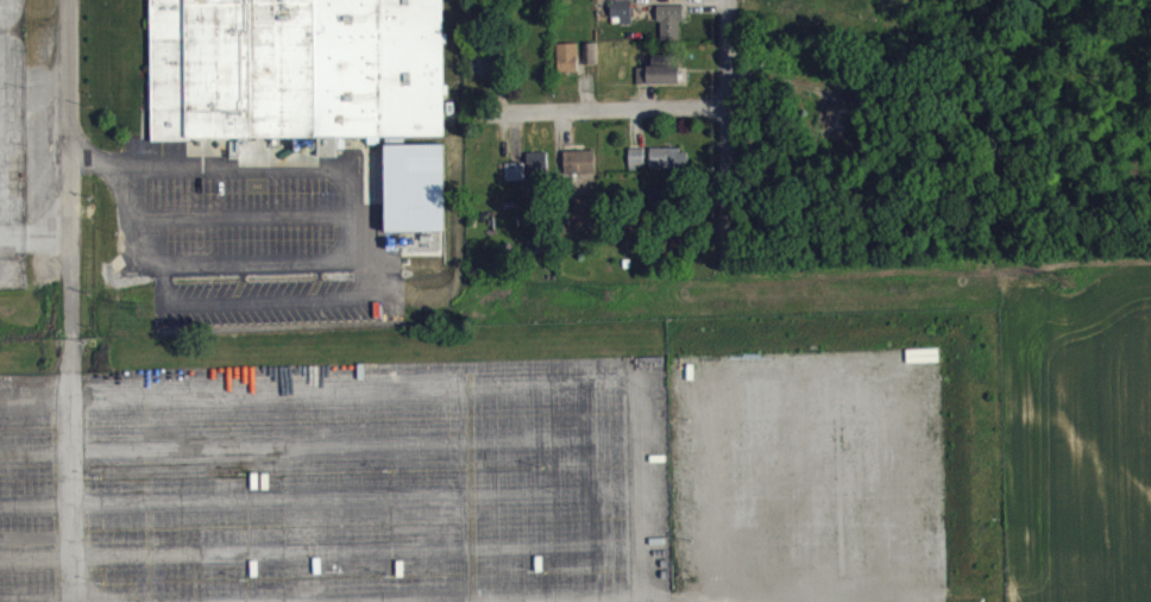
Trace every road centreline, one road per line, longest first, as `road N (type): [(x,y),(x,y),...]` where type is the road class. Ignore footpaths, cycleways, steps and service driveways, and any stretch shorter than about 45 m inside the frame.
road 1 (residential): [(67,0),(69,326)]
road 2 (residential): [(732,0),(737,249)]
road 3 (residential): [(734,106),(492,111)]

